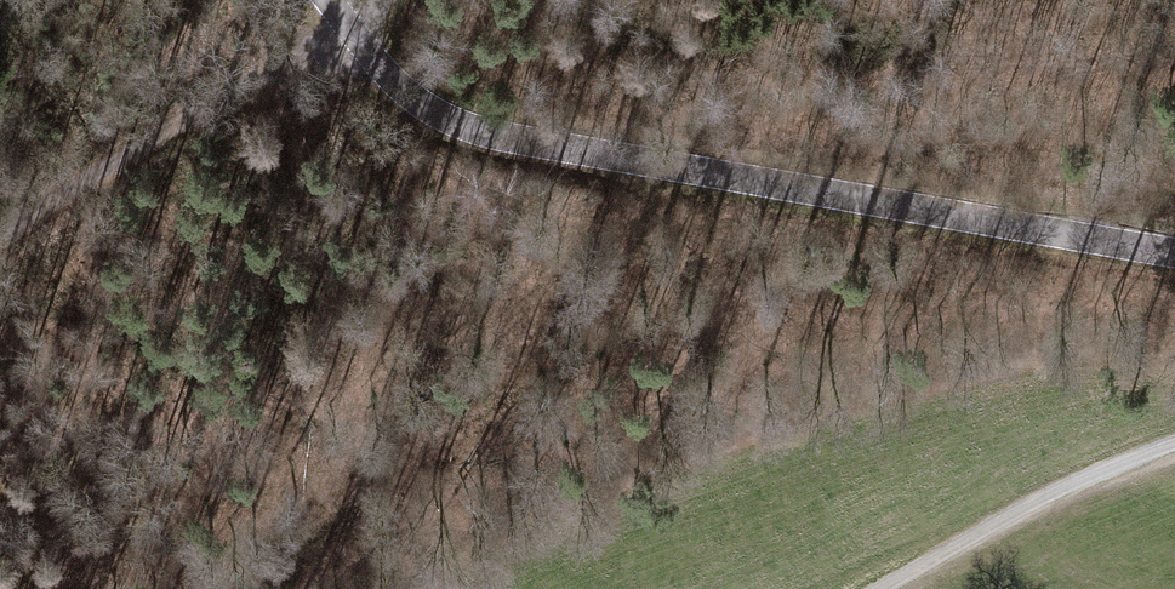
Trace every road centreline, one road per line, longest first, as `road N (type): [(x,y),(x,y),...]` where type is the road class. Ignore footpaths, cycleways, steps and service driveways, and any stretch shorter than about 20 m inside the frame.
road 1 (tertiary): [(321,0),(431,113),(537,146),(1174,253)]
road 2 (track): [(384,0),(0,223)]
road 3 (track): [(875,588),(1095,471),(1174,441)]

